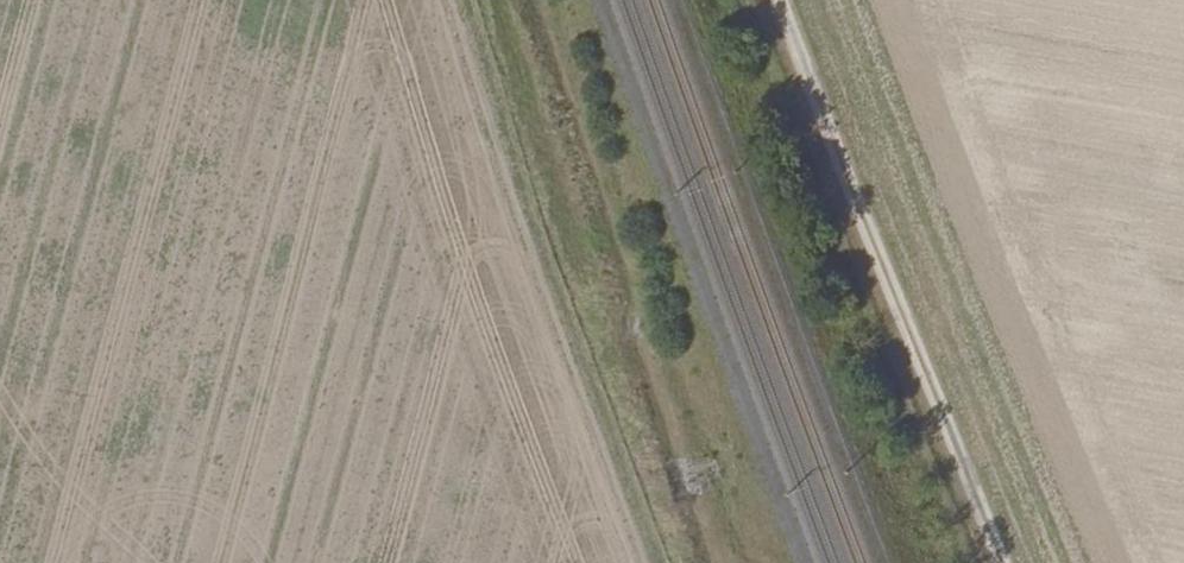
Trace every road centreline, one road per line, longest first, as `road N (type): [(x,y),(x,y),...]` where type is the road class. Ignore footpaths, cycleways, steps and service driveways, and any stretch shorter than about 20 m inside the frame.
road 1 (track): [(1002,562),(778,0)]

